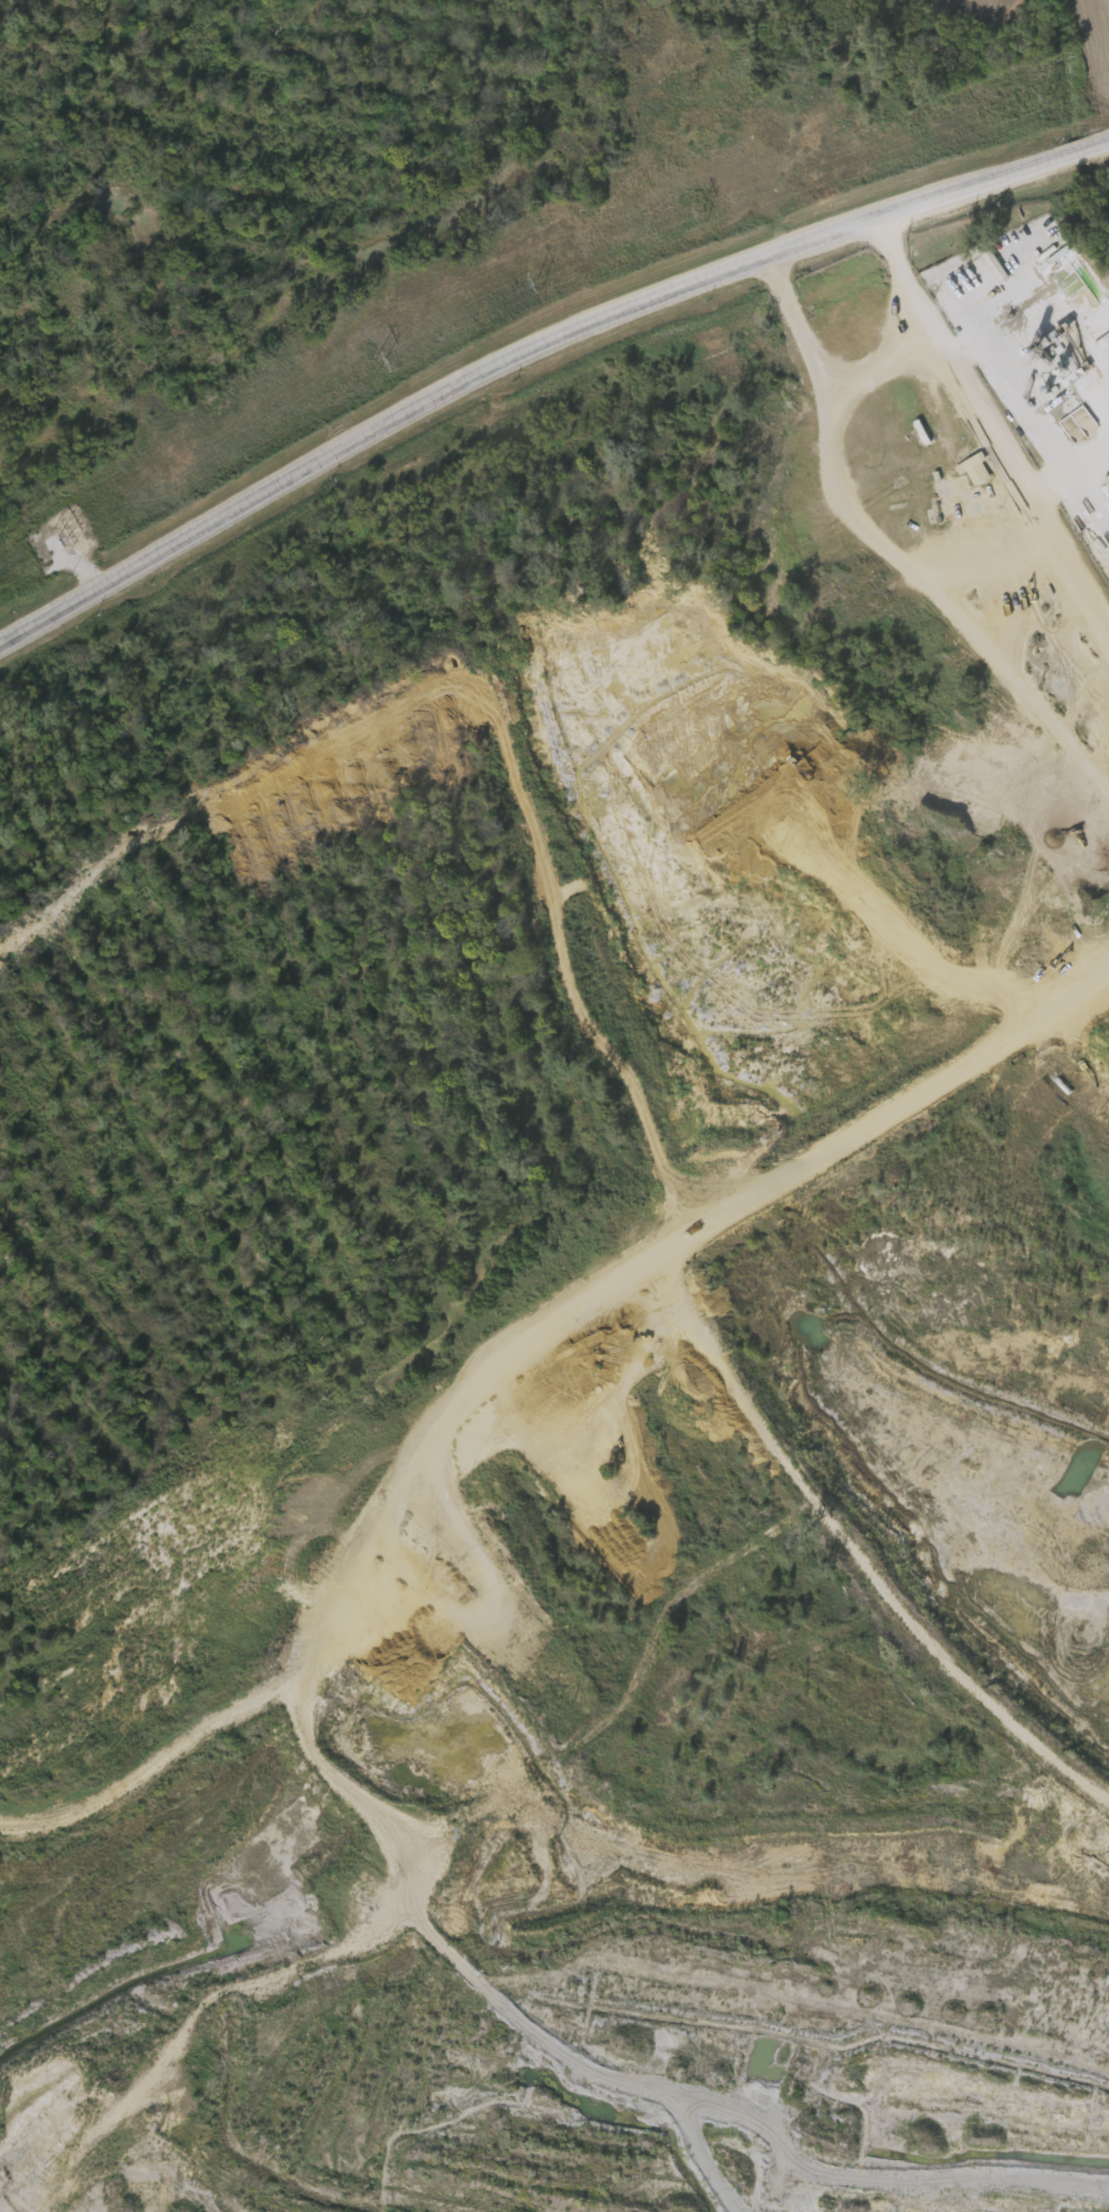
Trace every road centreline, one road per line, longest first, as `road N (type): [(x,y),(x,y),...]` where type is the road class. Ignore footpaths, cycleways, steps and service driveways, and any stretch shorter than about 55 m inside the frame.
road 1 (primary): [(1108,146),(769,260),(542,348),(0,647)]
road 2 (residential): [(1108,701),(1079,655),(1069,555),(910,313),(888,218)]

